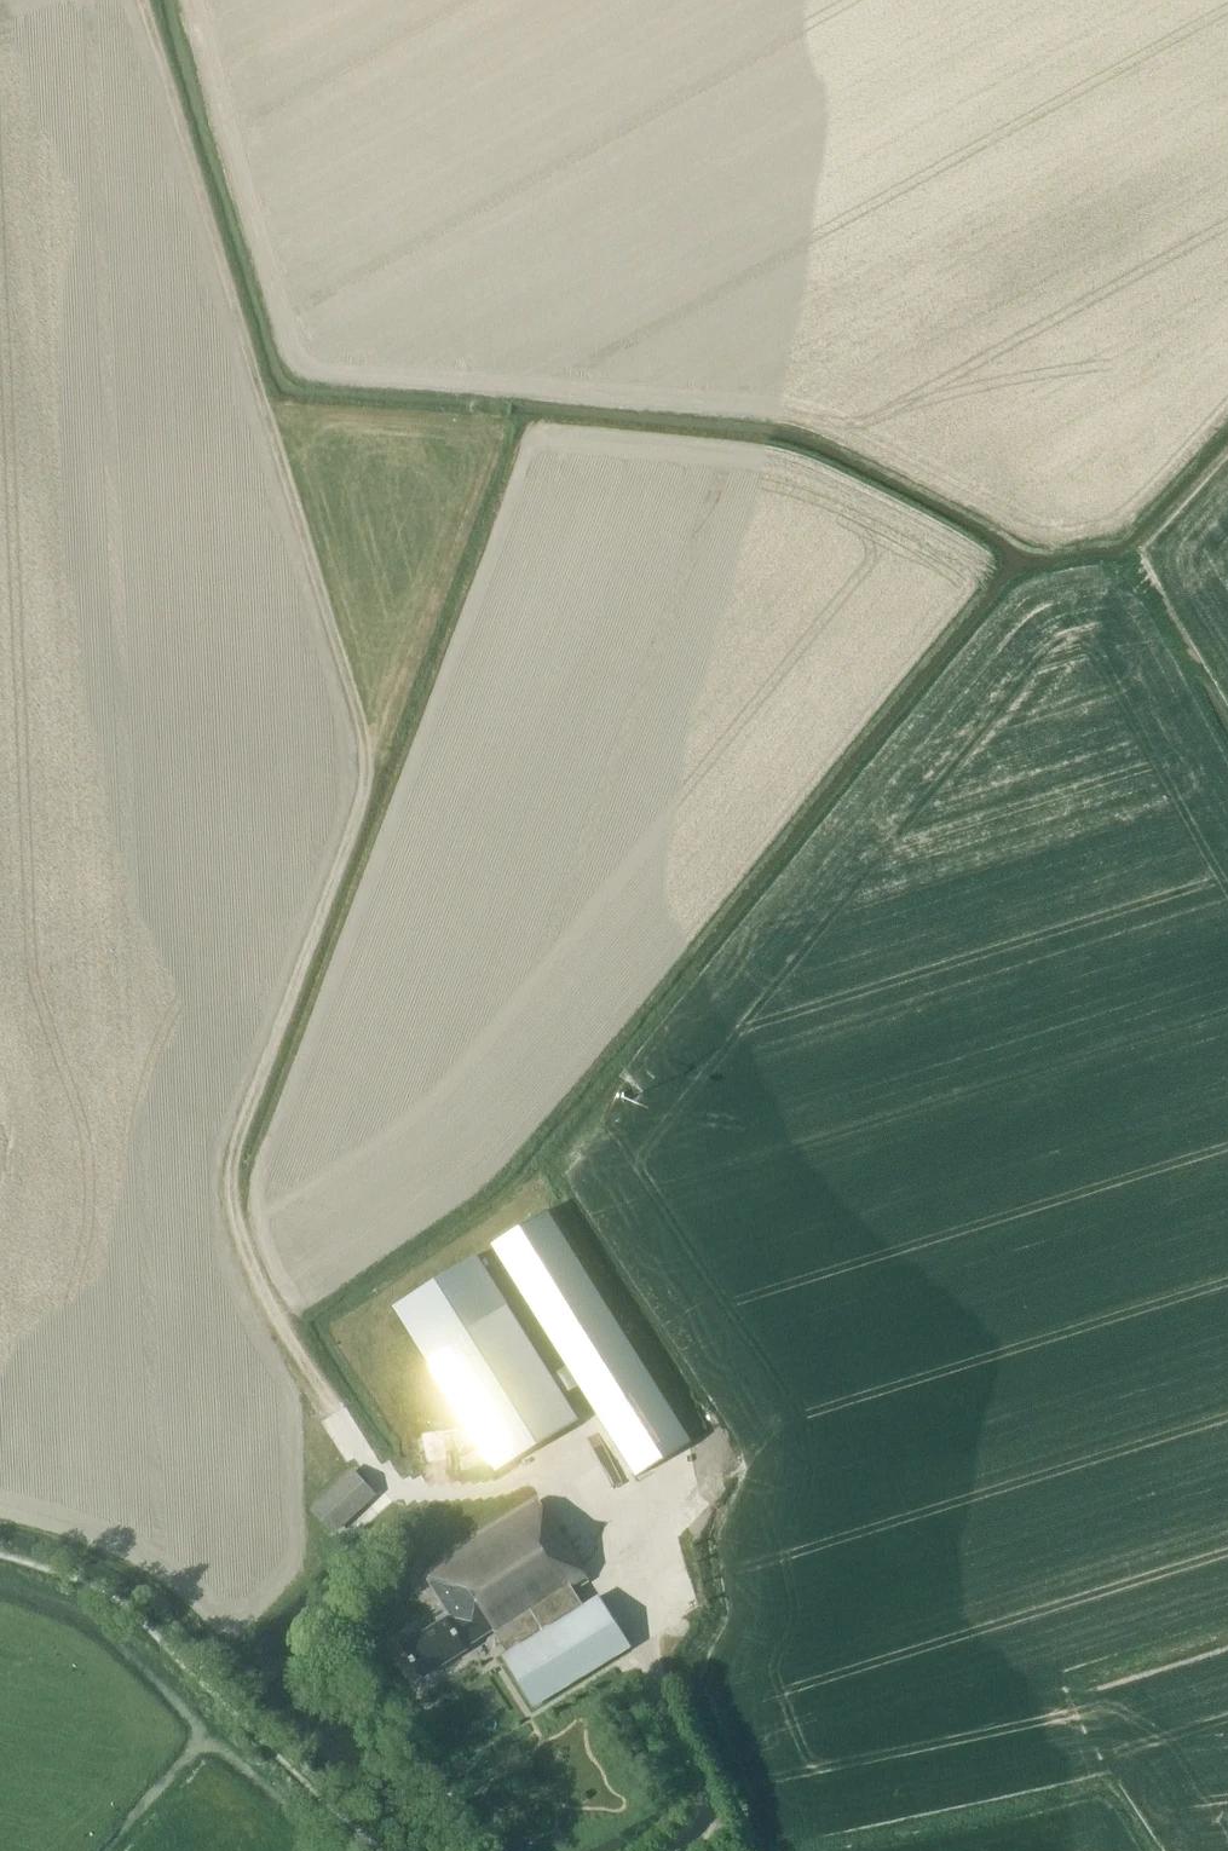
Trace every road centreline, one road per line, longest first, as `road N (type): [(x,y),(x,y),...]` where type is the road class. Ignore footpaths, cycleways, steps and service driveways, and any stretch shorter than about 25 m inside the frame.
road 1 (track): [(523,1478),(491,1491),(386,1488),(316,1387),(238,1248),(231,1150),(362,795),(364,762),(138,0)]
road 2 (unclassified): [(672,1850),(697,1823),(700,1796),(646,1653)]

